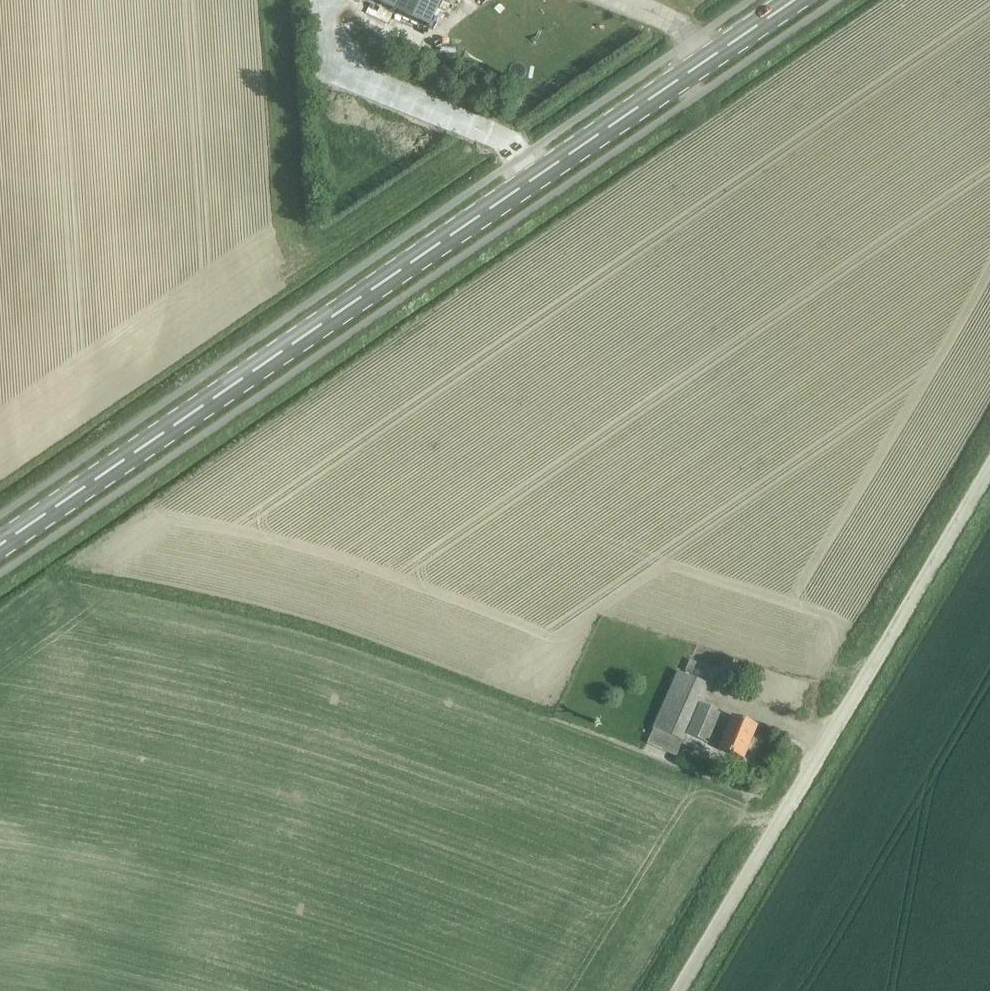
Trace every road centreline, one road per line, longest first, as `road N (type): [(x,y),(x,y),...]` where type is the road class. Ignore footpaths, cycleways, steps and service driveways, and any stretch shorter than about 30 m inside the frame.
road 1 (secondary): [(0,547),(797,0)]
road 2 (unclassified): [(989,467),(676,990)]

